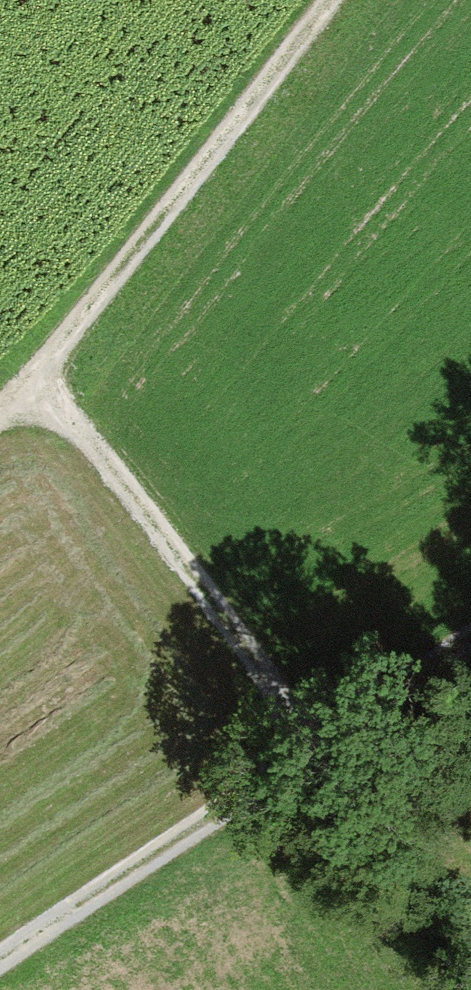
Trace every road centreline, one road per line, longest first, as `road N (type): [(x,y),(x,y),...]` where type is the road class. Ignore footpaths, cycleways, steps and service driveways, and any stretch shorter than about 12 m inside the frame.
road 1 (track): [(27,383),(249,655),(309,752),(0,960)]
road 2 (track): [(27,383),(327,0)]
road 3 (track): [(309,752),(470,631)]
road 4 (track): [(324,741),(470,877)]

